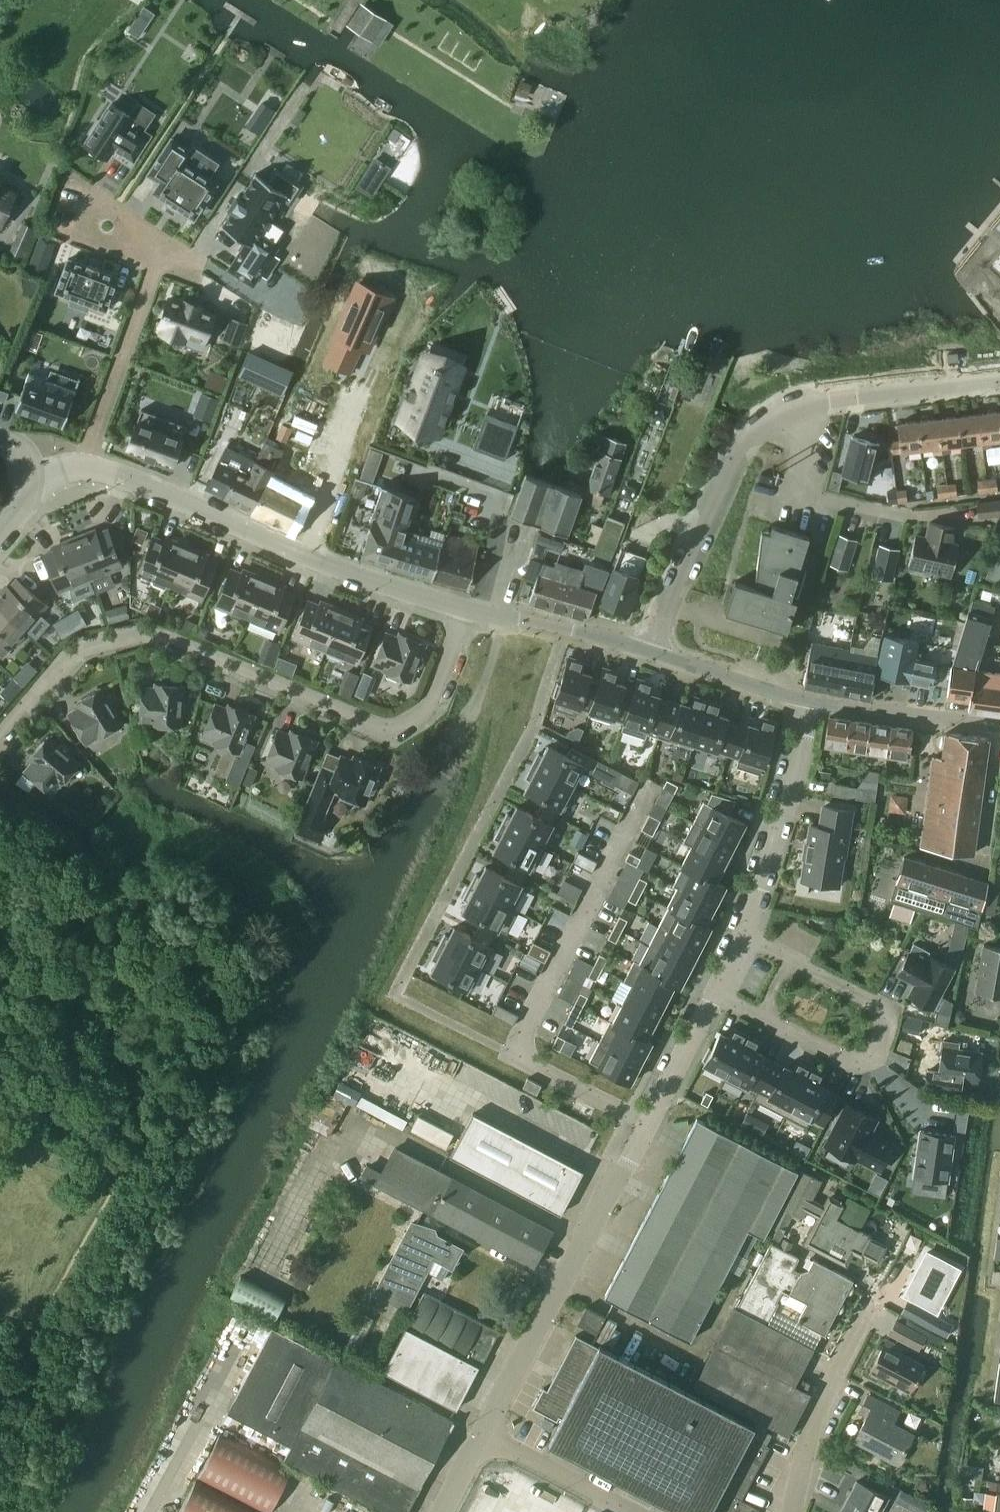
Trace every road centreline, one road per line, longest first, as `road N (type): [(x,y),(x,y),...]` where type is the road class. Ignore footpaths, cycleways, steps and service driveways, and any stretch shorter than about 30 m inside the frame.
road 1 (residential): [(0,732),(67,652),(151,631),(377,726),(406,723),(429,702),(466,607)]
road 2 (residential): [(650,649),(740,444),(782,412),(815,402),(999,382)]
road 3 (tertiary): [(466,607),(114,473),(82,464),(33,476)]
road 4 (residential): [(646,1123),(513,1057),(651,784)]
road 5 (unclassified): [(483,1434),(646,1123)]
road 6 (residential): [(755,1016),(845,1064),(876,1053),(881,1006),(786,957)]
road 7 (residential): [(746,935),(814,702)]
road 8 (unclassified): [(793,1511),(816,1413),(870,1303)]
road 9 (tertiary): [(650,649),(466,607)]
road 10 (tertiary): [(999,725),(814,702)]
road 11 (tertiary): [(814,702),(650,649)]
road 12 (unclassified): [(629,1511),(483,1434)]
road 13 (residential): [(646,1123),(716,995)]

